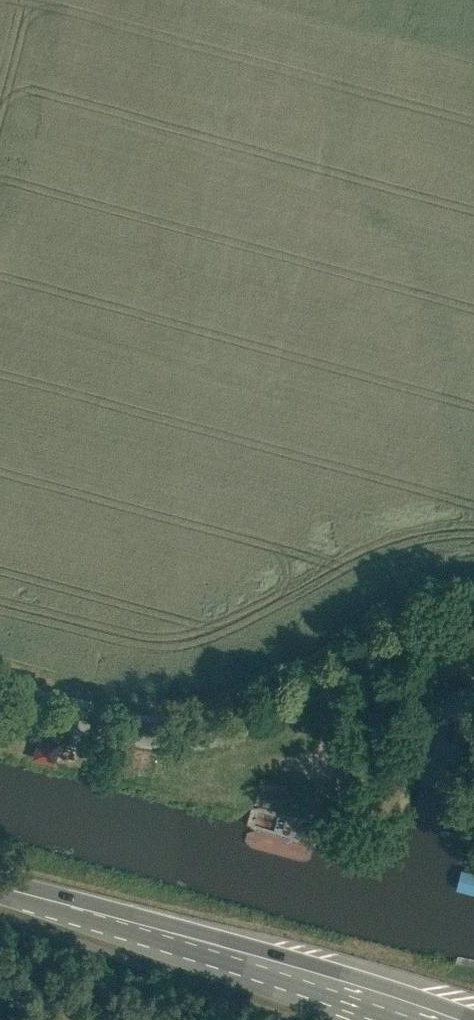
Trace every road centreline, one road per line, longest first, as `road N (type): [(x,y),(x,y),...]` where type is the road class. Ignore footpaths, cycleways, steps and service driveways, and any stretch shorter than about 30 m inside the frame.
road 1 (unclassified): [(0,699),(112,733),(207,738),(389,643),(473,622)]
road 2 (primary): [(0,888),(442,1019)]

